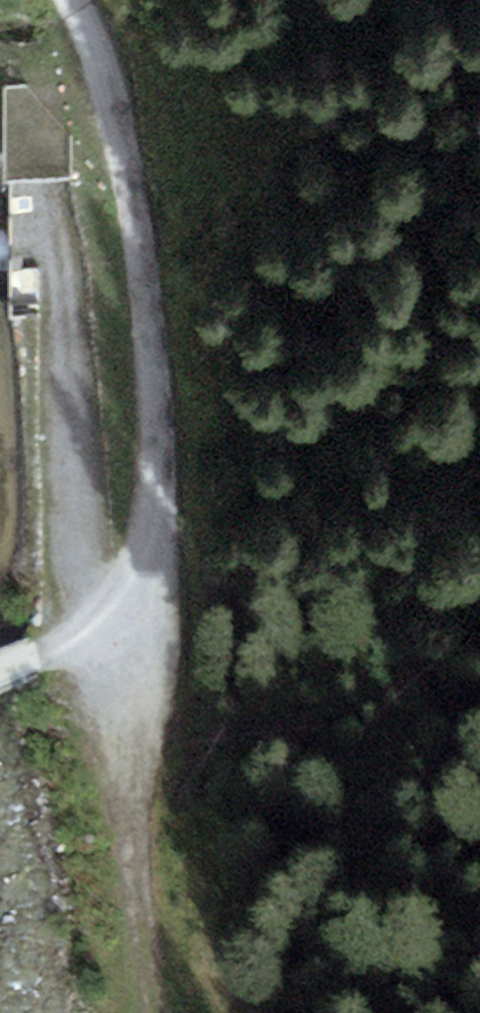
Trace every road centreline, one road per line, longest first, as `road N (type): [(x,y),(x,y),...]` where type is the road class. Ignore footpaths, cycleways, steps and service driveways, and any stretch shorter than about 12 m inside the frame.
road 1 (track): [(70,0),(100,79),(138,272),(158,464),(154,521),(140,564),(111,609),(0,668)]
road 2 (track): [(44,191),(62,305),(86,624)]

